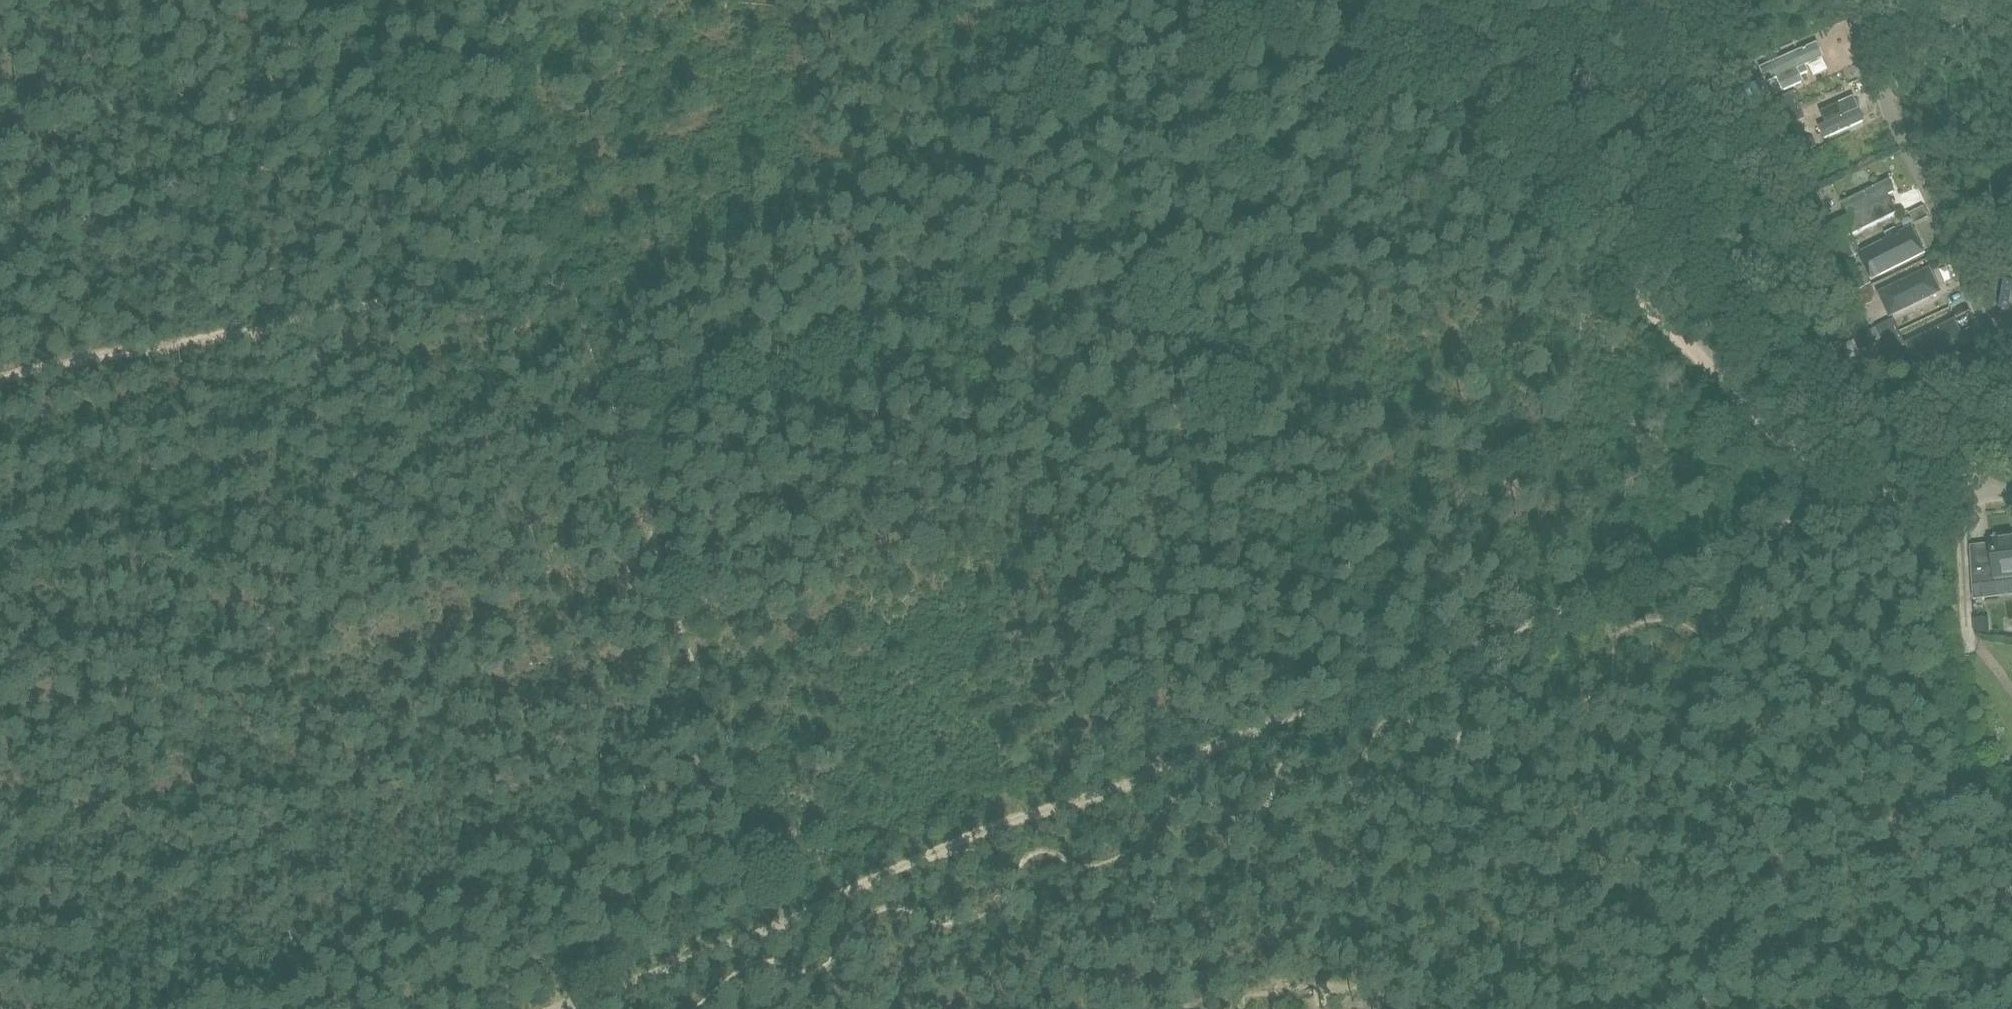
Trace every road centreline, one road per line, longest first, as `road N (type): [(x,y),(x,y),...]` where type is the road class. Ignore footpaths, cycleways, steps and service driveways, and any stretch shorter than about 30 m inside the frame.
road 1 (track): [(778,926),(919,860),(1775,531)]
road 2 (track): [(1354,0),(1848,506)]
road 3 (residential): [(1966,494),(1967,435),(1993,339),(1860,28)]
road 4 (track): [(559,1008),(778,926)]
road 5 (track): [(1632,0),(1624,40),(1610,58),(1488,141)]
road 6 (unclassified): [(1860,28),(2011,19)]

